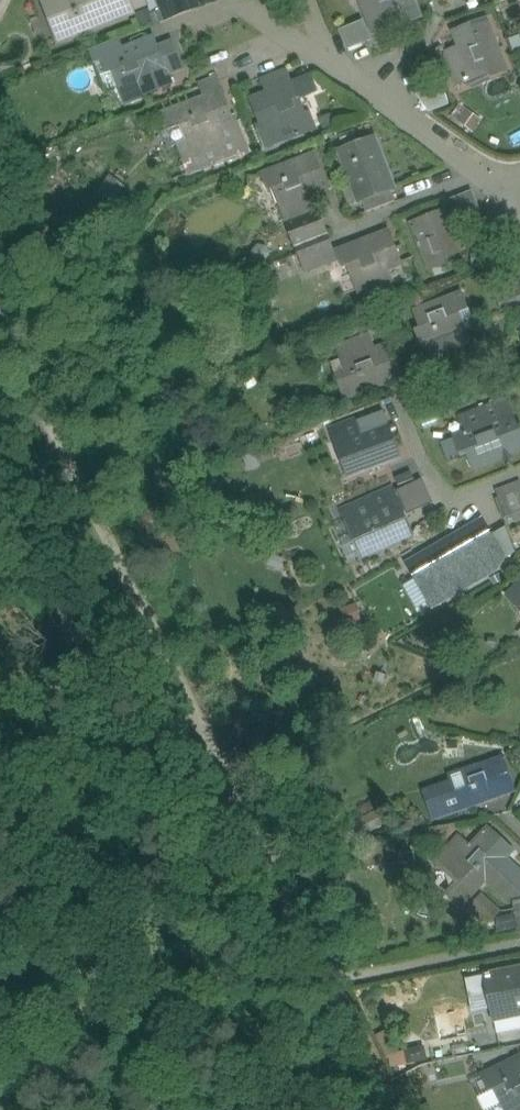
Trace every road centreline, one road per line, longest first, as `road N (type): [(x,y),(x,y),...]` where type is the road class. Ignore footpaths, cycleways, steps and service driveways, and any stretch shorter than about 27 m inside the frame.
road 1 (track): [(328,981),(0,322)]
road 2 (track): [(0,1034),(328,981)]
road 3 (residential): [(320,54),(501,193)]
road 4 (track): [(519,943),(328,981)]
road 5 (track): [(328,981),(395,1109)]

